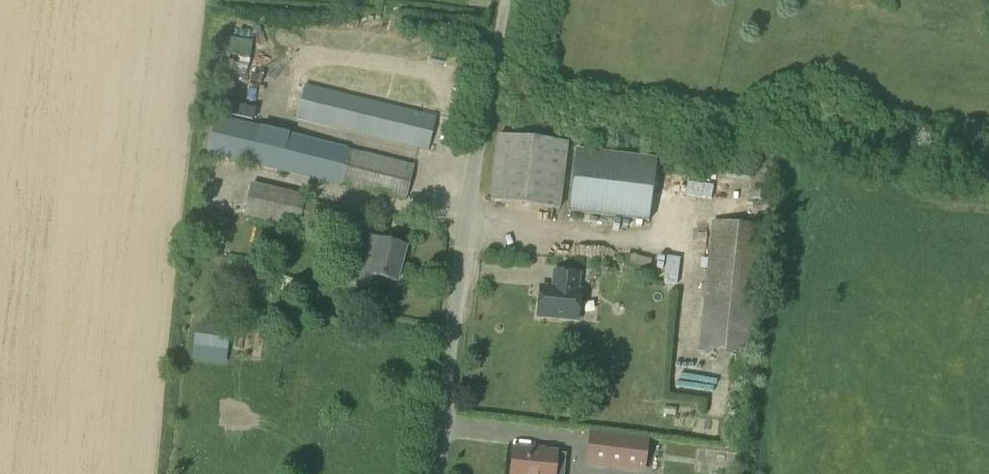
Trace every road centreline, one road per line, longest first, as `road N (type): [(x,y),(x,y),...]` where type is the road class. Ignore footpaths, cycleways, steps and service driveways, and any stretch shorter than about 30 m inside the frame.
road 1 (unclassified): [(438,473),(464,199),(503,0)]

